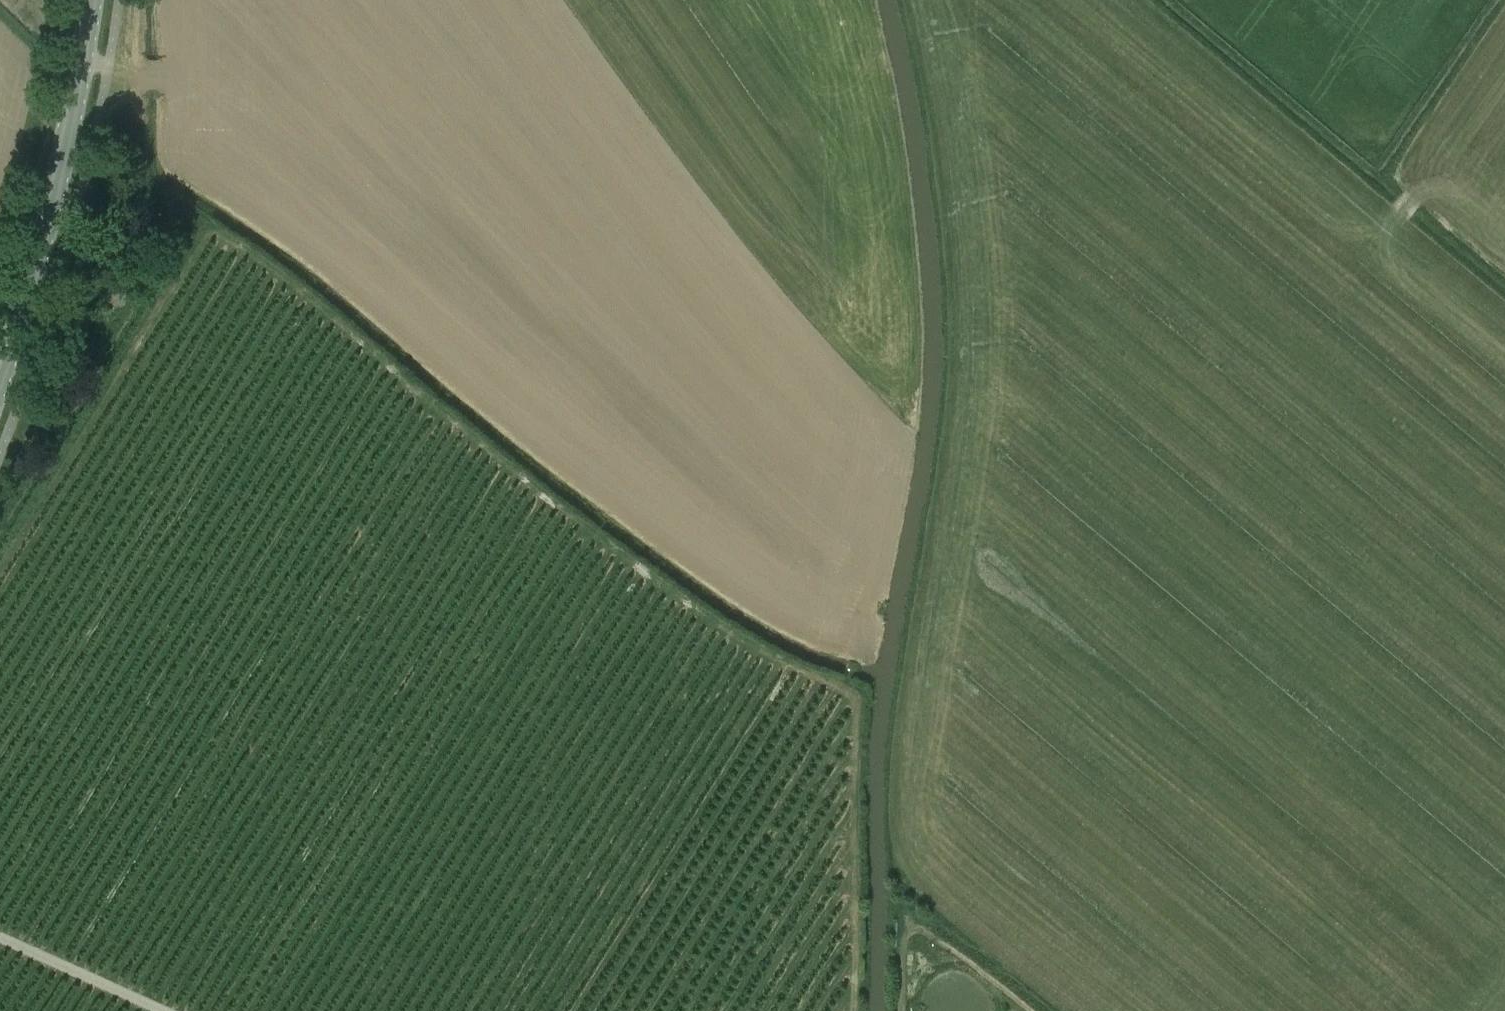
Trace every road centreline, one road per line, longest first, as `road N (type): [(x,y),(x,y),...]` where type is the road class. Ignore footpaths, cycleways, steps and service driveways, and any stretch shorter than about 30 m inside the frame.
road 1 (tertiary): [(0,381),(66,151),(91,0)]

